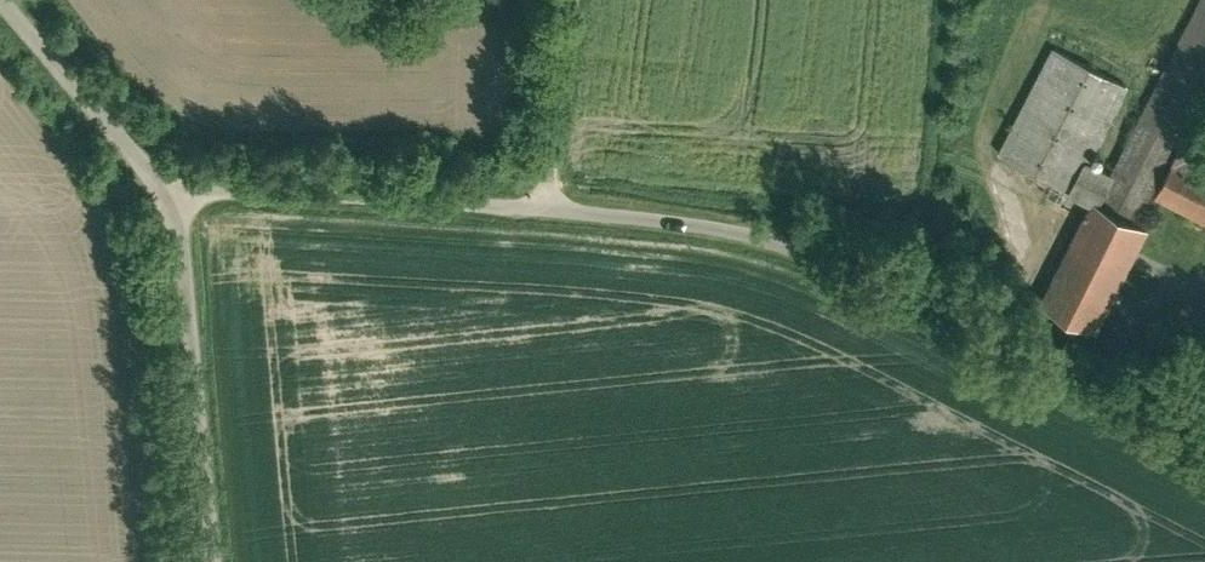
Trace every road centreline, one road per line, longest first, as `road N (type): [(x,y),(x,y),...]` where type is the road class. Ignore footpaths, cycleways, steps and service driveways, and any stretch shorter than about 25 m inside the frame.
road 1 (residential): [(1204,453),(787,250),(548,201),(166,181)]
road 2 (residential): [(166,181),(185,214),(208,296),(220,561)]
road 3 (residential): [(5,0),(96,86),(166,181)]

